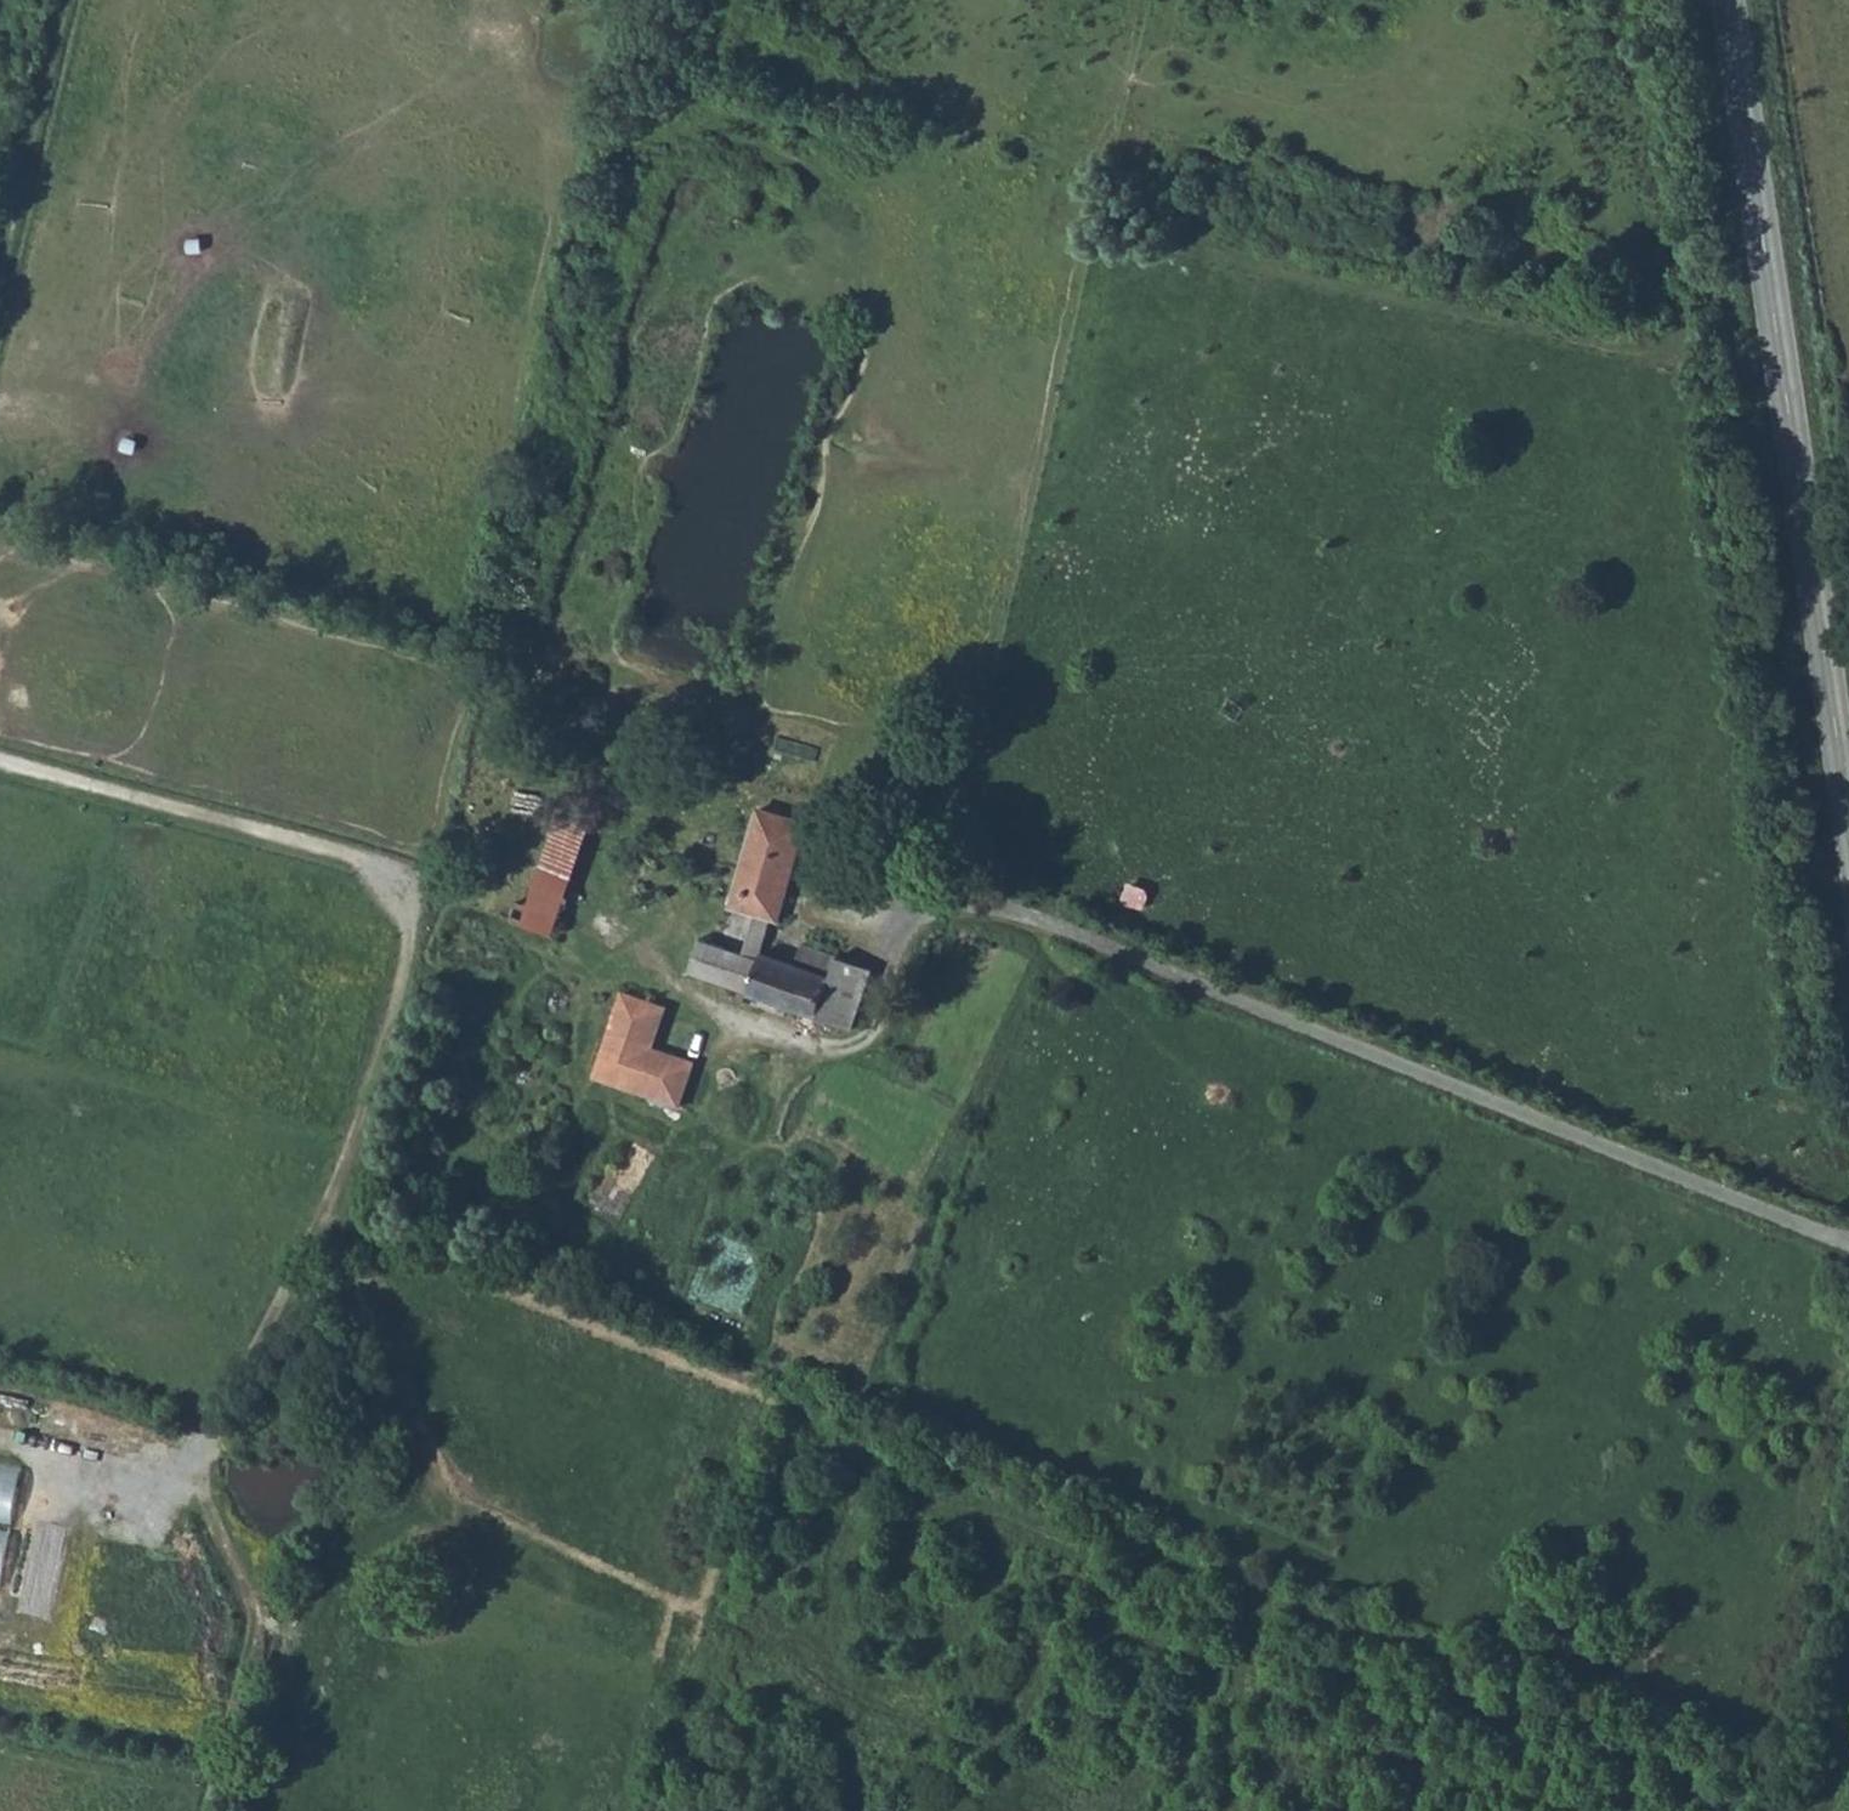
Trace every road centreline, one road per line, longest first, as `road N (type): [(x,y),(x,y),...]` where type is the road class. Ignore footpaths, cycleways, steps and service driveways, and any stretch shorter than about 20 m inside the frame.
road 1 (track): [(158,1533),(336,1198),(370,1101),(419,884),(321,845),(0,758)]
road 2 (tertiary): [(1848,866),(1724,0)]

